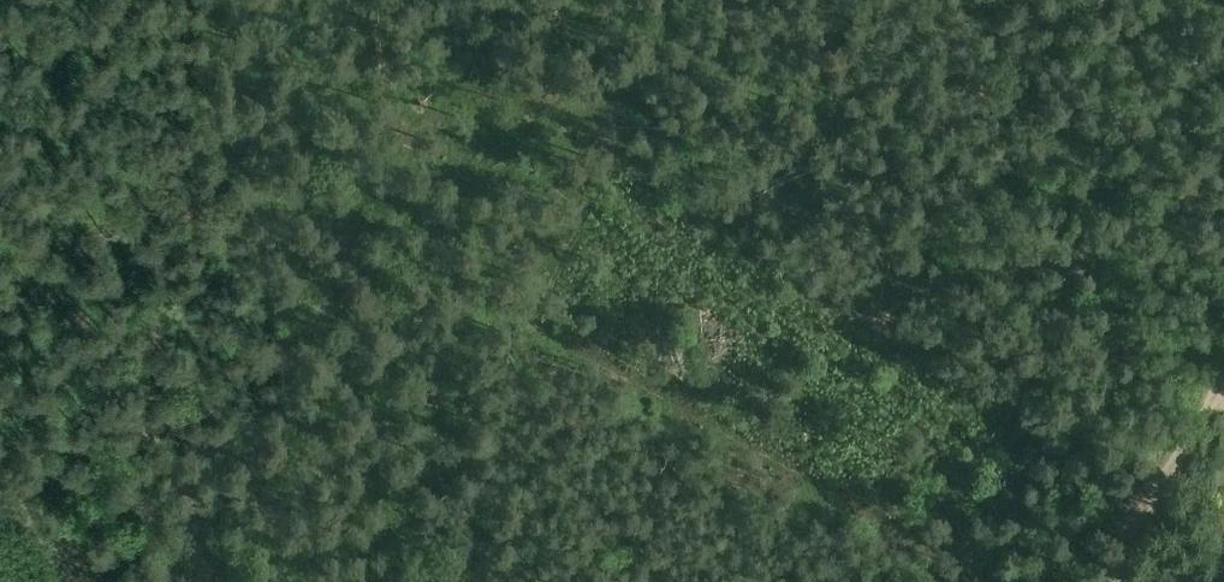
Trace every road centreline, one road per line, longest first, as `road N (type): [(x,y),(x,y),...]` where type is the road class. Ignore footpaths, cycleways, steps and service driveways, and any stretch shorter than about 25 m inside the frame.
road 1 (track): [(1102,581),(1223,379)]
road 2 (track): [(125,581),(0,507)]

